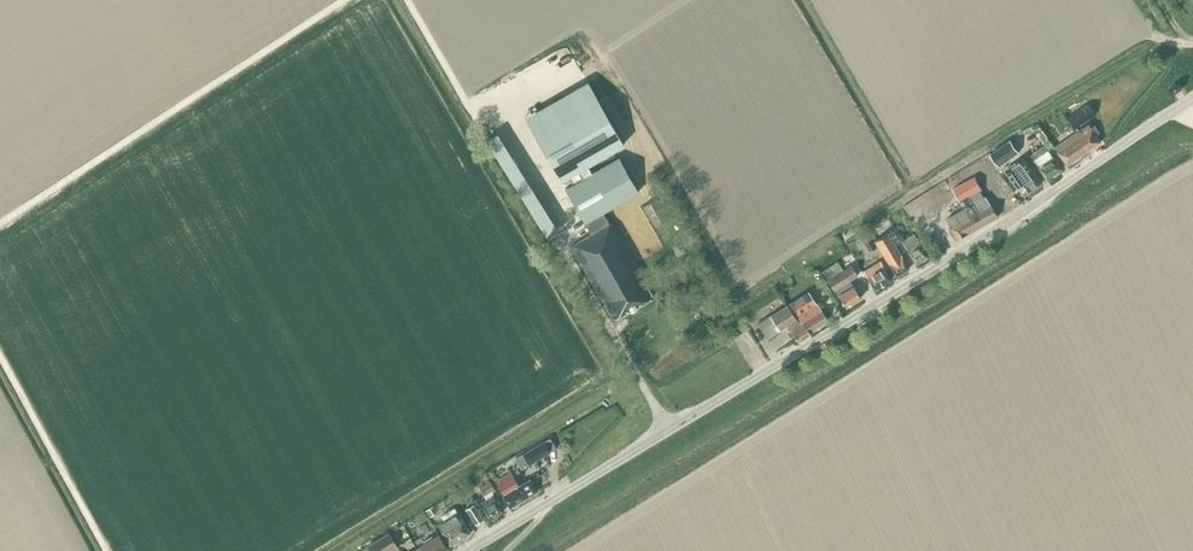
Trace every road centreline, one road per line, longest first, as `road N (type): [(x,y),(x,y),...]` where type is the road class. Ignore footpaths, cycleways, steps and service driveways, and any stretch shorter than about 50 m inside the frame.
road 1 (tertiary): [(469,550),(999,228),(1192,98)]
road 2 (track): [(0,223),(344,0)]
road 3 (track): [(106,550),(0,357)]

